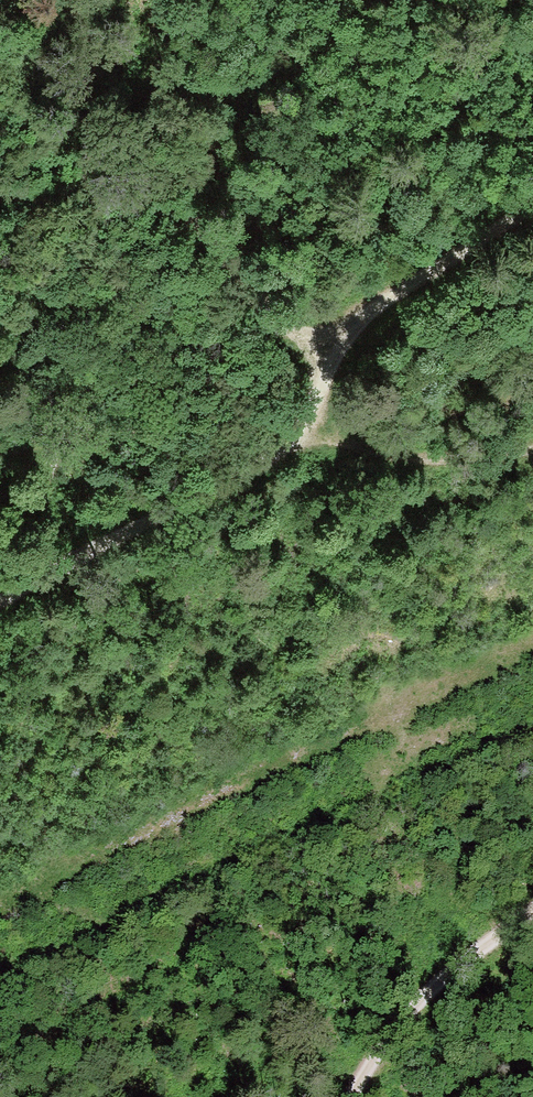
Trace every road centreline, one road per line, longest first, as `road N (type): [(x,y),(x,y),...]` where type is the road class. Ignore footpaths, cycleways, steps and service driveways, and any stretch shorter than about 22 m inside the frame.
road 1 (track): [(0,602),(279,450),(307,426),(322,361),(379,307),(532,205)]
road 2 (track): [(322,361),(199,234),(134,192),(37,184),(0,195)]
road 3 (track): [(338,1096),(532,902)]
road 4 (track): [(532,449),(385,457),(307,426)]

